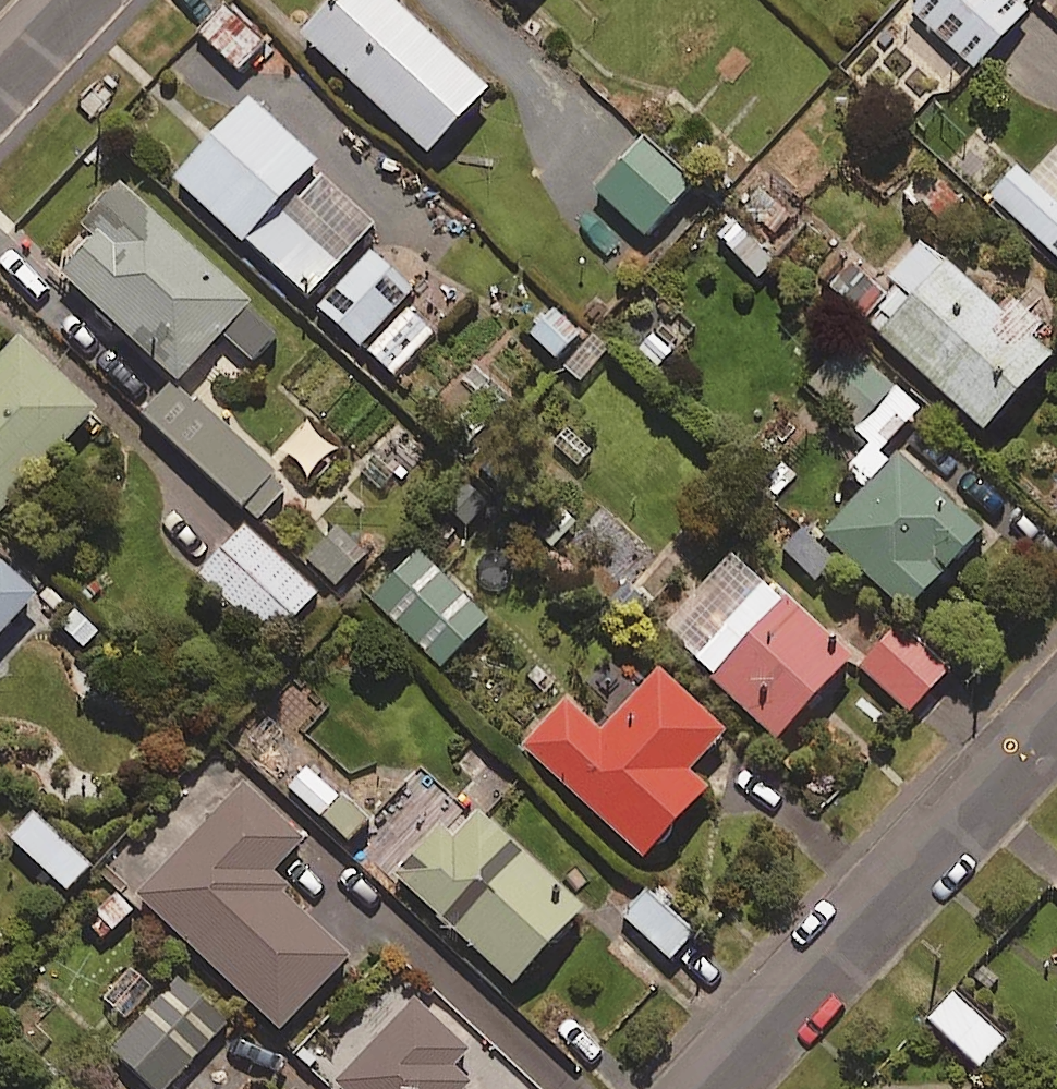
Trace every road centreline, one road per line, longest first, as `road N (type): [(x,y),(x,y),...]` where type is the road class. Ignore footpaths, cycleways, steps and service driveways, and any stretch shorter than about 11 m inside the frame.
road 1 (residential): [(1056,703),(693,1088)]

